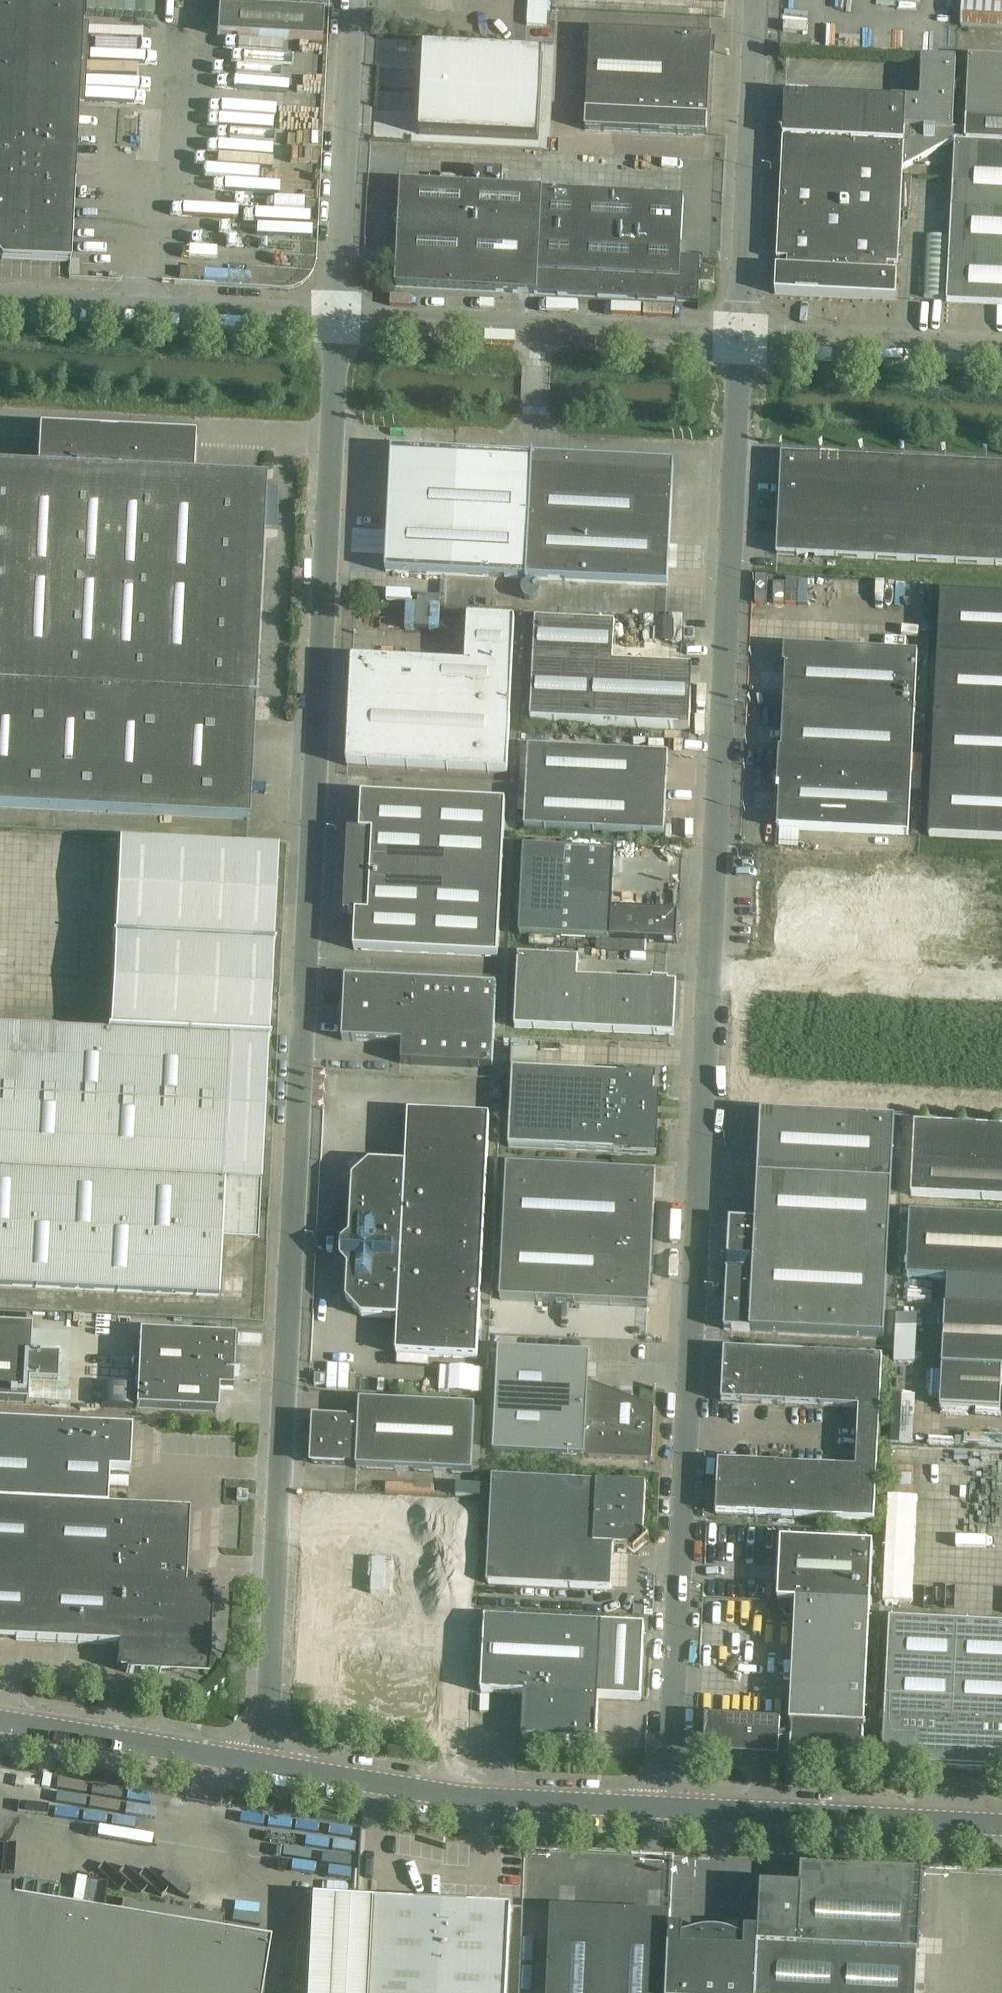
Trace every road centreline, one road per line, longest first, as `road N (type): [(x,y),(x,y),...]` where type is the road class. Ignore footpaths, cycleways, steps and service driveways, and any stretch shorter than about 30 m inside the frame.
road 1 (unclassified): [(666,1809),(740,339)]
road 2 (unclassified): [(267,1765),(337,317)]
road 3 (unclassified): [(337,317),(740,339)]
road 4 (unclassified): [(267,1765),(465,1795),(666,1809)]
road 5 (unclassified): [(740,339),(758,0)]
road 6 (unclassified): [(0,302),(337,317)]
road 7 (unclassified): [(666,1809),(1001,1825)]
road 8 (unclassified): [(337,317),(353,0)]
road 9 (unclassified): [(0,1722),(267,1765)]
road 10 (unclassified): [(740,339),(1001,353)]

